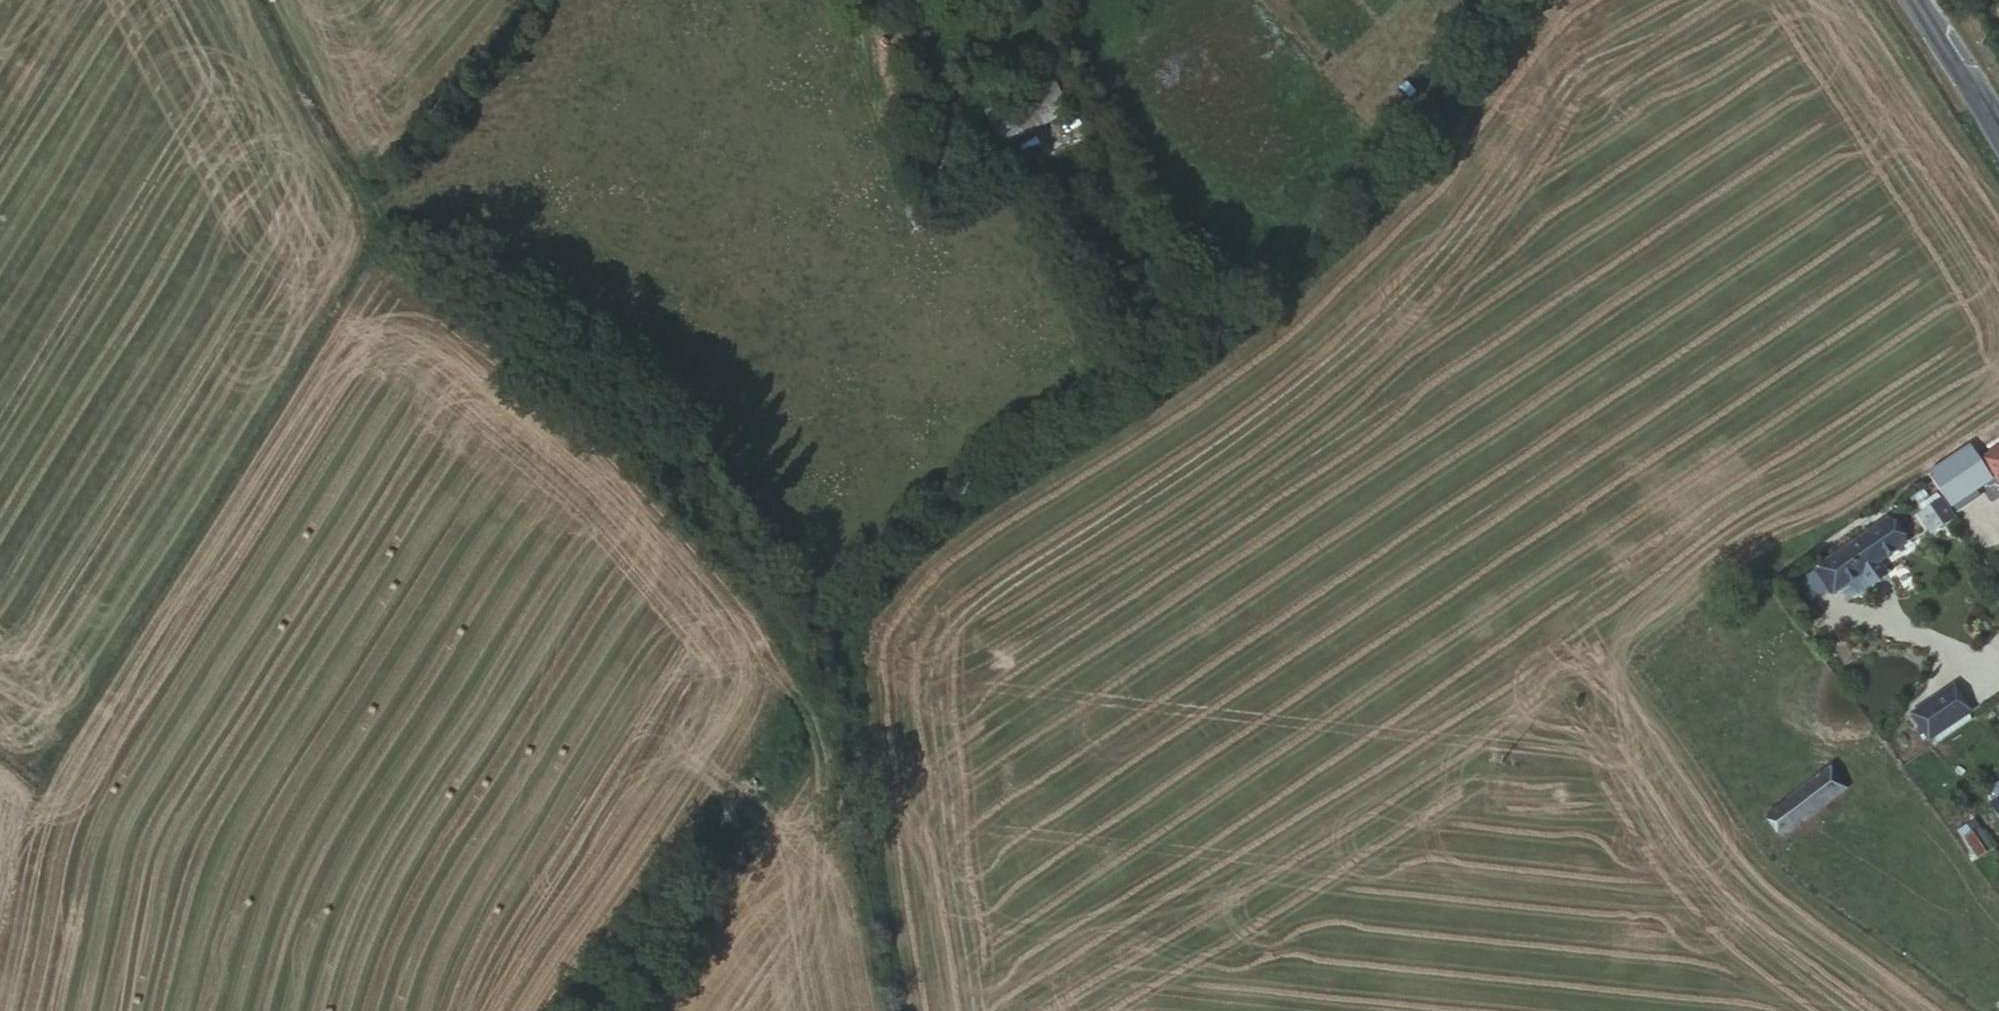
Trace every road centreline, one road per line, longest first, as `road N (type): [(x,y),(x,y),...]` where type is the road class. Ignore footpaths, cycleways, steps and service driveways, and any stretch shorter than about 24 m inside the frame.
road 1 (secondary): [(1998,132),(1916,0)]

